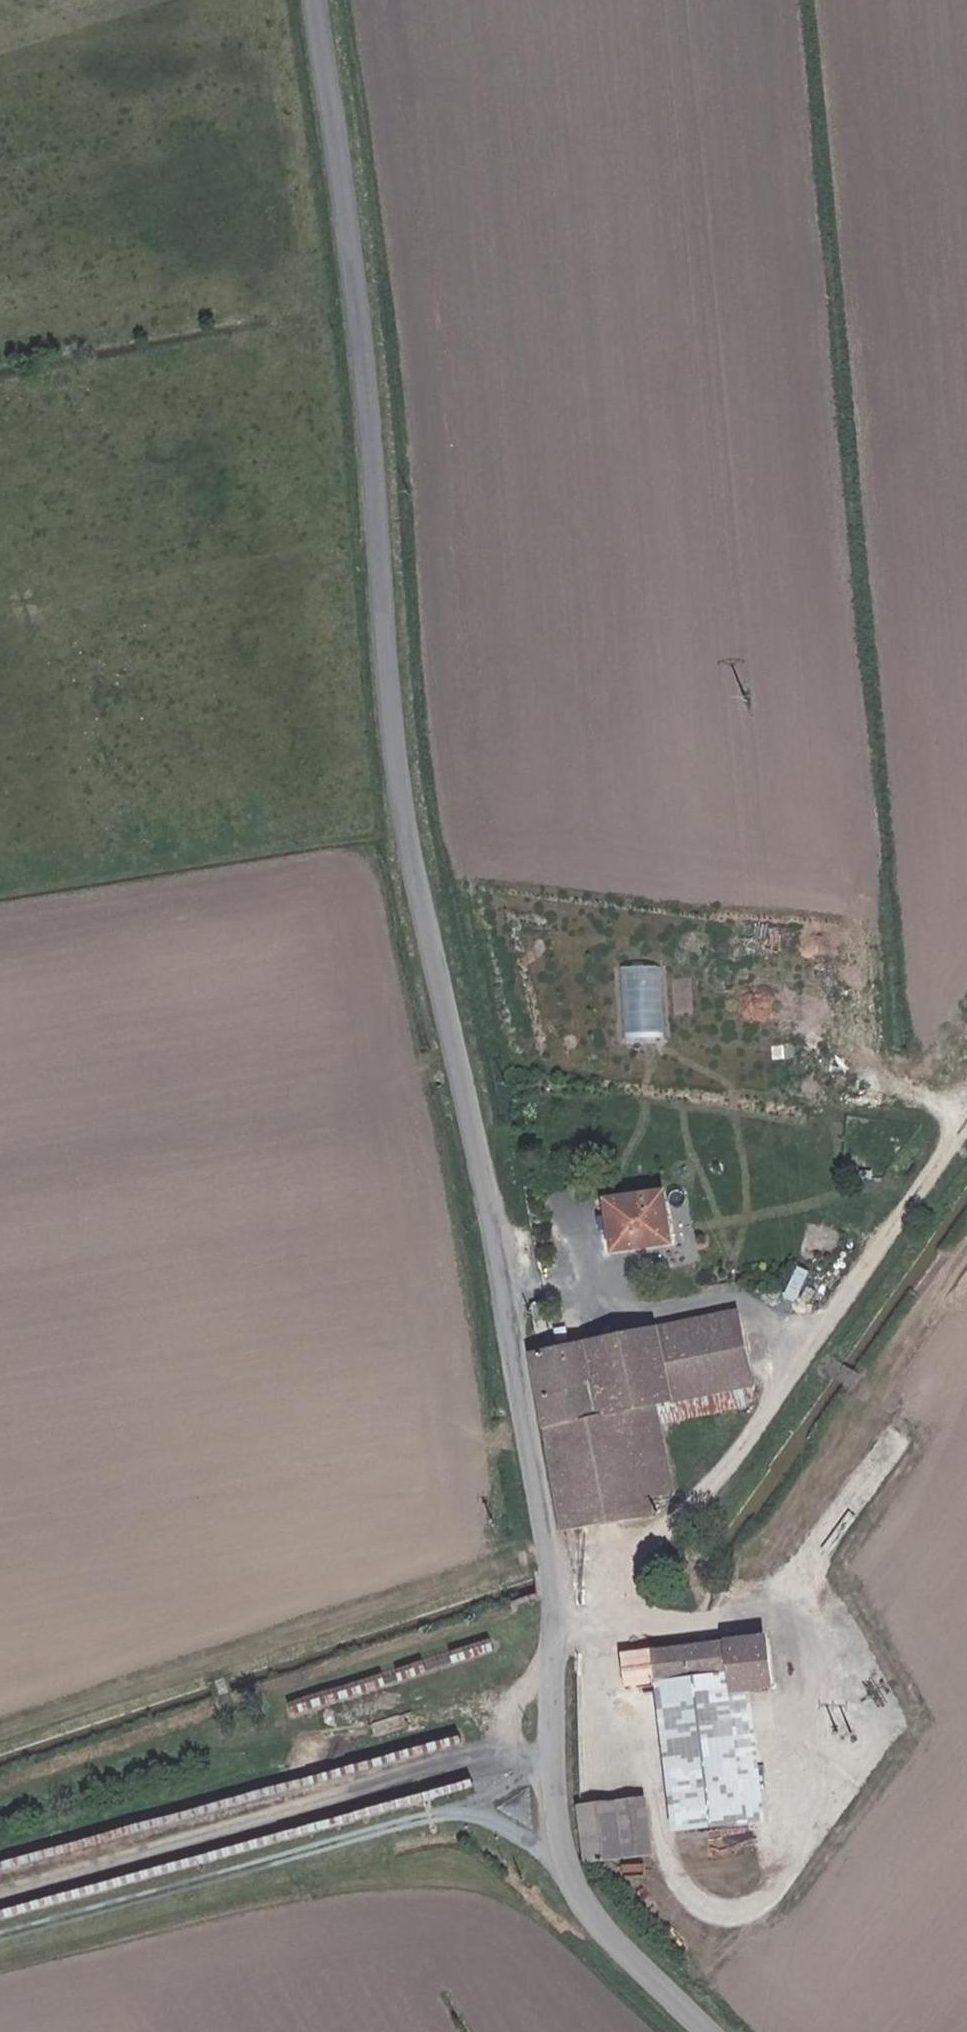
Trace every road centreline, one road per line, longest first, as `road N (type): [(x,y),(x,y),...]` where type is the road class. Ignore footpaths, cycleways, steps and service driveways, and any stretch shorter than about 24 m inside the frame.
road 1 (tertiary): [(321,0),(366,355),(410,828),(485,1167),(557,1587),(561,1809),(577,1880),(624,1946),(710,2031)]

